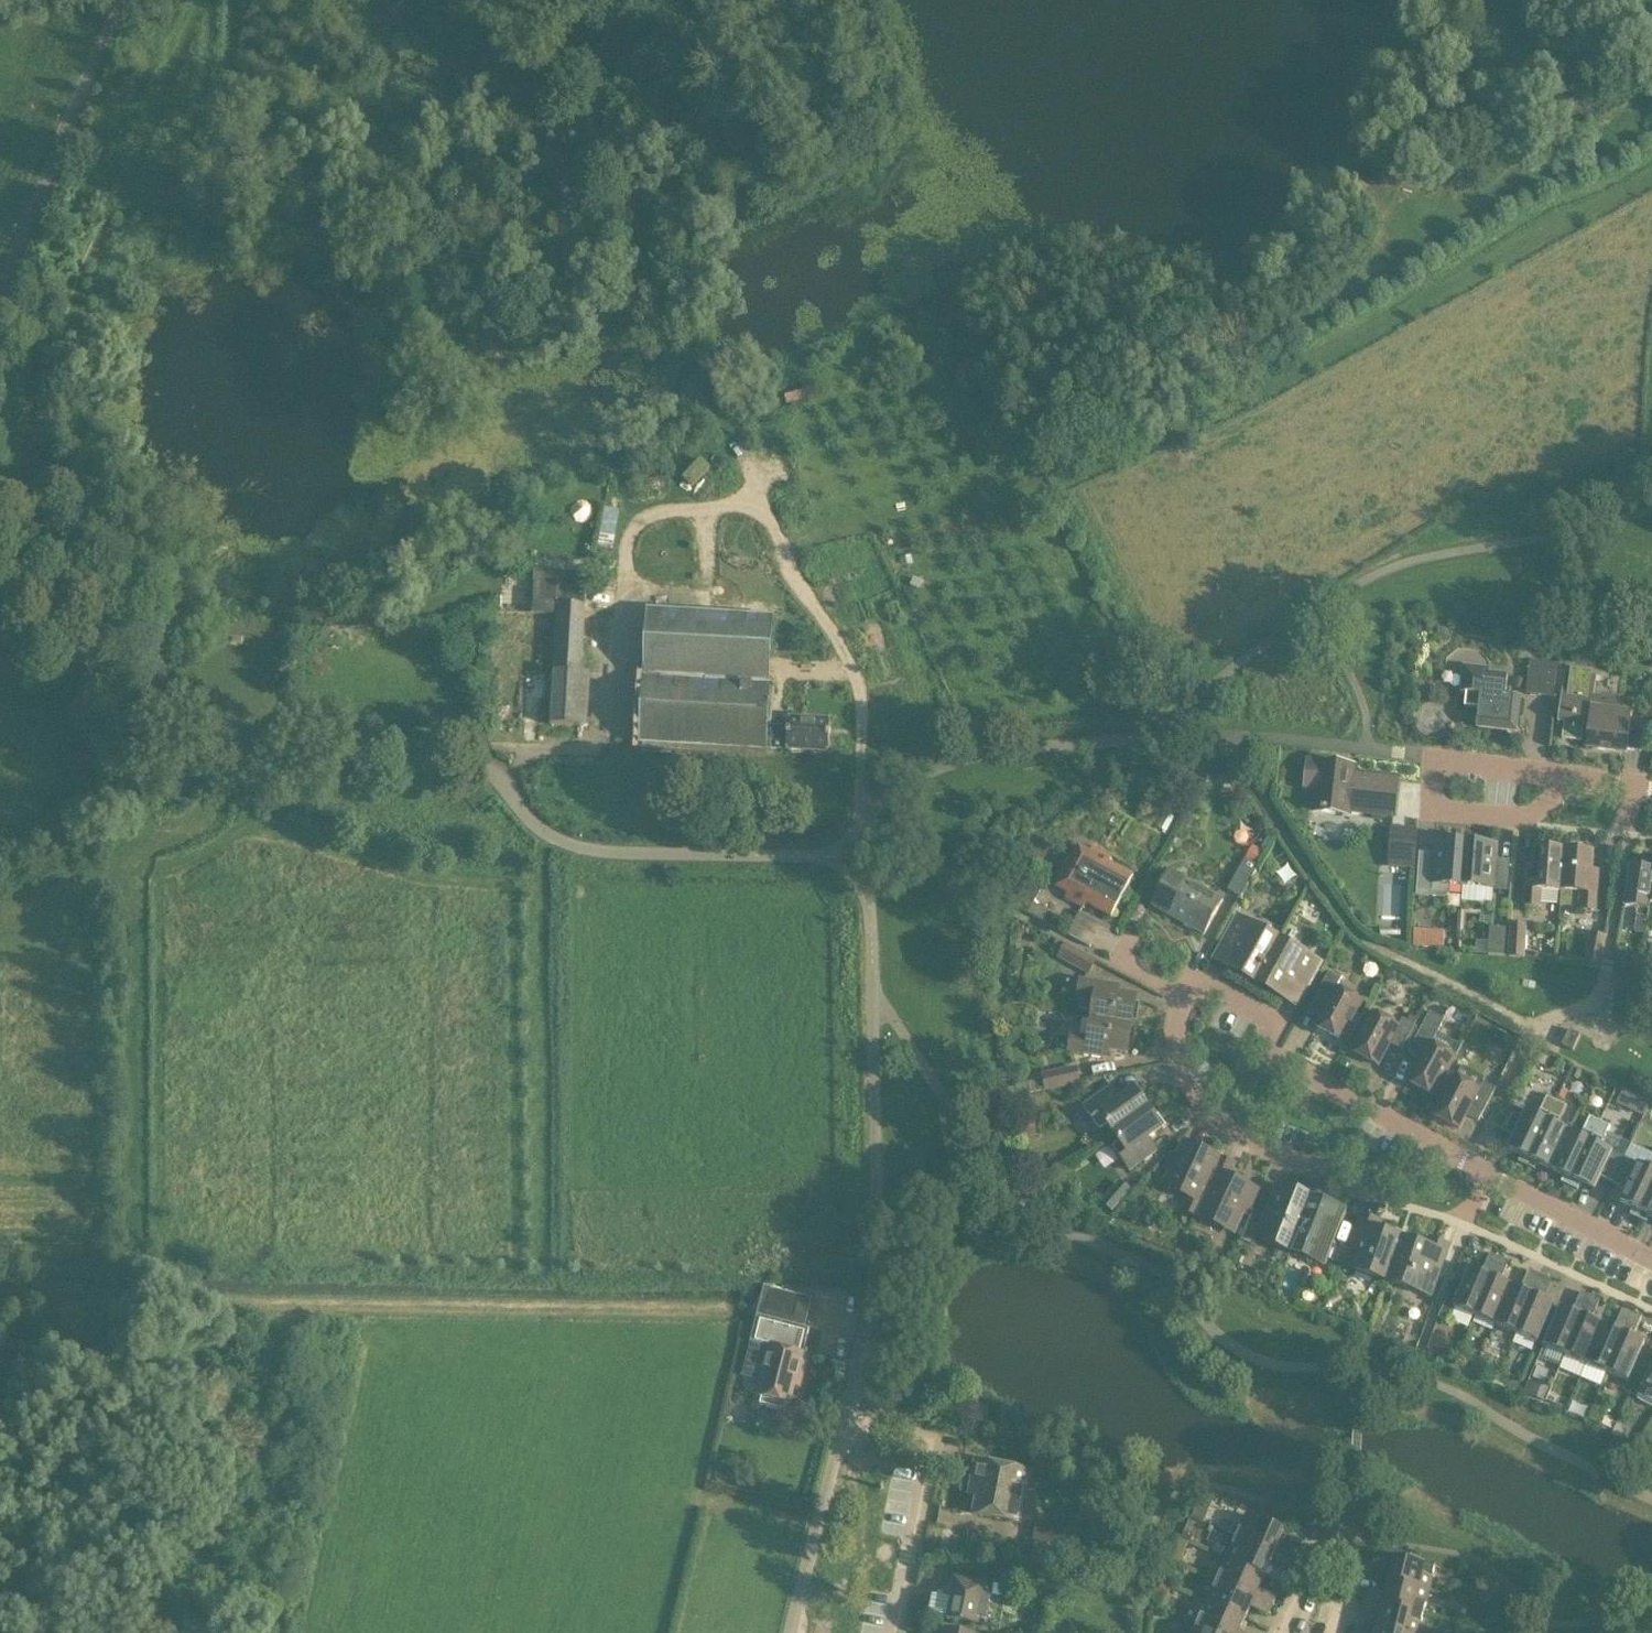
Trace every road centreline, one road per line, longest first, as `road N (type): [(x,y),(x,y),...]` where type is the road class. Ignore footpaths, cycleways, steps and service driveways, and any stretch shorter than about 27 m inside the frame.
road 1 (track): [(770,575),(795,539),(986,504),(1052,484),(1370,330),(1651,176)]
road 2 (residential): [(858,858),(570,847),(541,832),(502,779),(456,748),(194,751),(145,743),(76,673),(0,574)]
road 3 (residential): [(1450,1152),(1271,1056),(1264,1017),(1217,991),(1182,995),(1174,1032),(1182,1068),(1220,1122),(1373,1190)]
road 4 (residential): [(849,1421),(879,1264),(874,1005),(868,894),(858,858)]
road 5 (track): [(0,496),(83,265),(202,0)]
road 6 (unclassified): [(0,296),(125,0)]
road 7 (residential): [(899,1632),(937,1467),(928,1438),(849,1421)]
road 8 (residential): [(1566,780),(1439,762),(1433,784),(1444,810),(1529,819)]
road 9 (track): [(167,747),(111,704),(0,555)]
road 10 (residential): [(1651,1262),(1450,1152)]
road 11 (residential): [(791,1632),(849,1421)]

